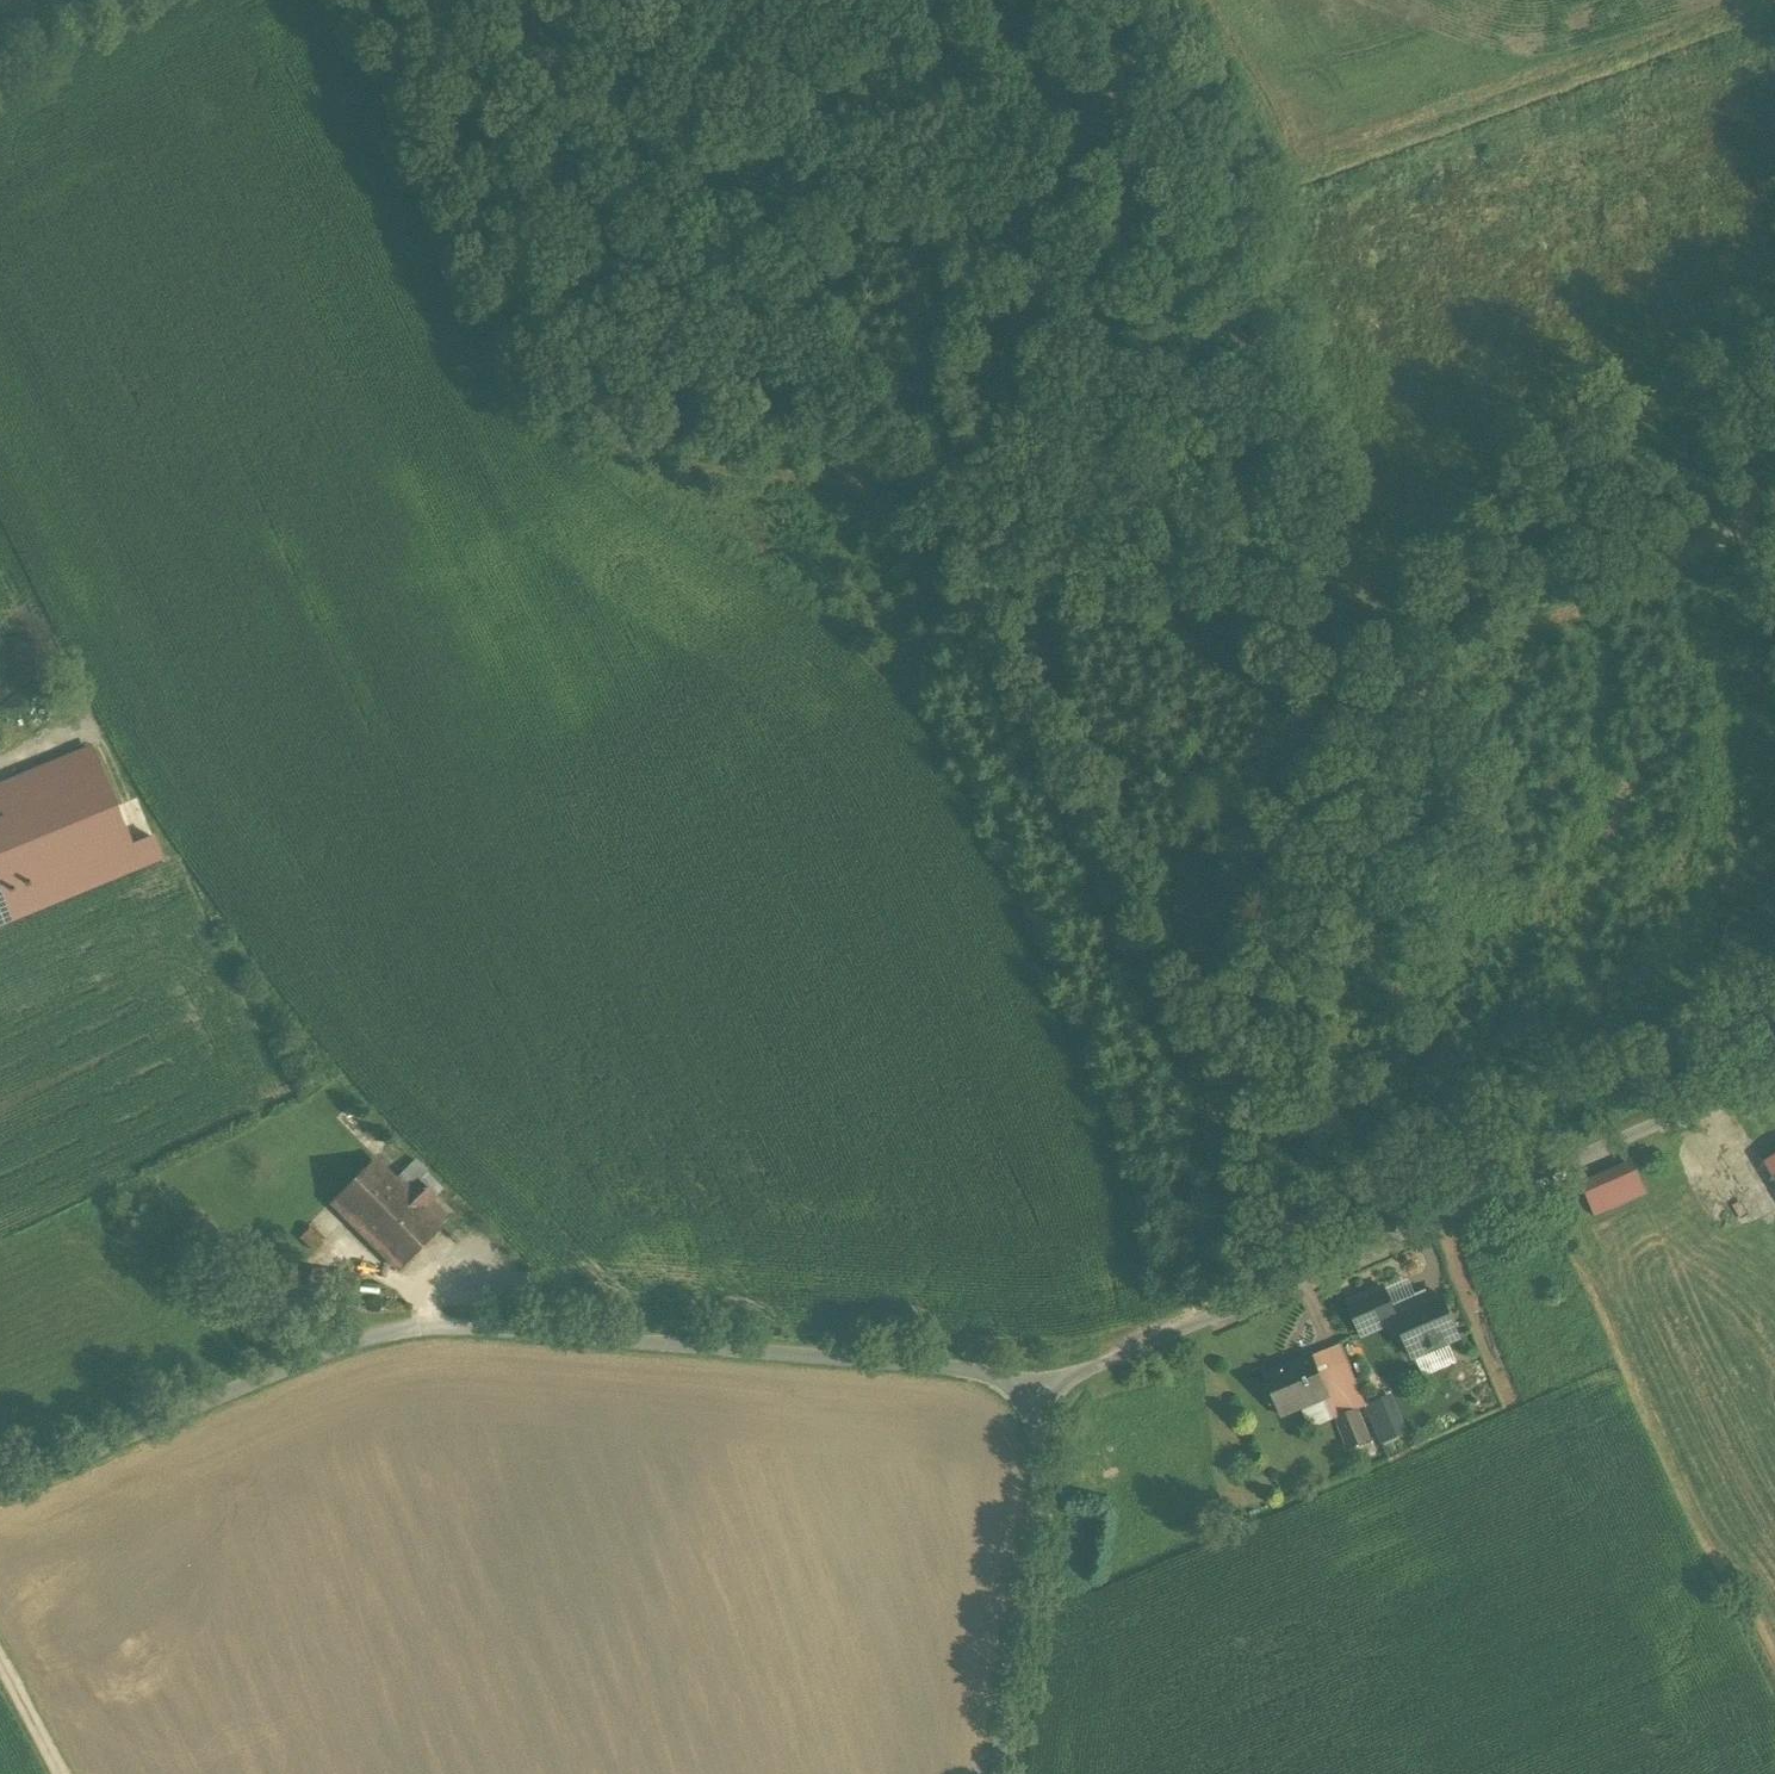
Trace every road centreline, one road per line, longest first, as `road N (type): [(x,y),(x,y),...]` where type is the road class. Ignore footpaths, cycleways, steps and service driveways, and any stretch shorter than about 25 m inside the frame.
road 1 (unclassified): [(1030,1400),(1003,1381),(945,1372),(415,1331),(352,1343),(0,1496)]
road 2 (track): [(1205,1323),(1211,1120),(1227,999),(1291,757),(1409,416)]
road 3 (track): [(1211,1120),(1184,1084),(1090,837),(973,604),(890,517),(842,490),(676,474)]
road 4 (unclassified): [(1030,1400),(1774,1078)]
road 5 (unclassified): [(1003,1773),(1044,1463),(1042,1426),(1030,1400)]
road 6 (track): [(0,1664),(61,1773)]

